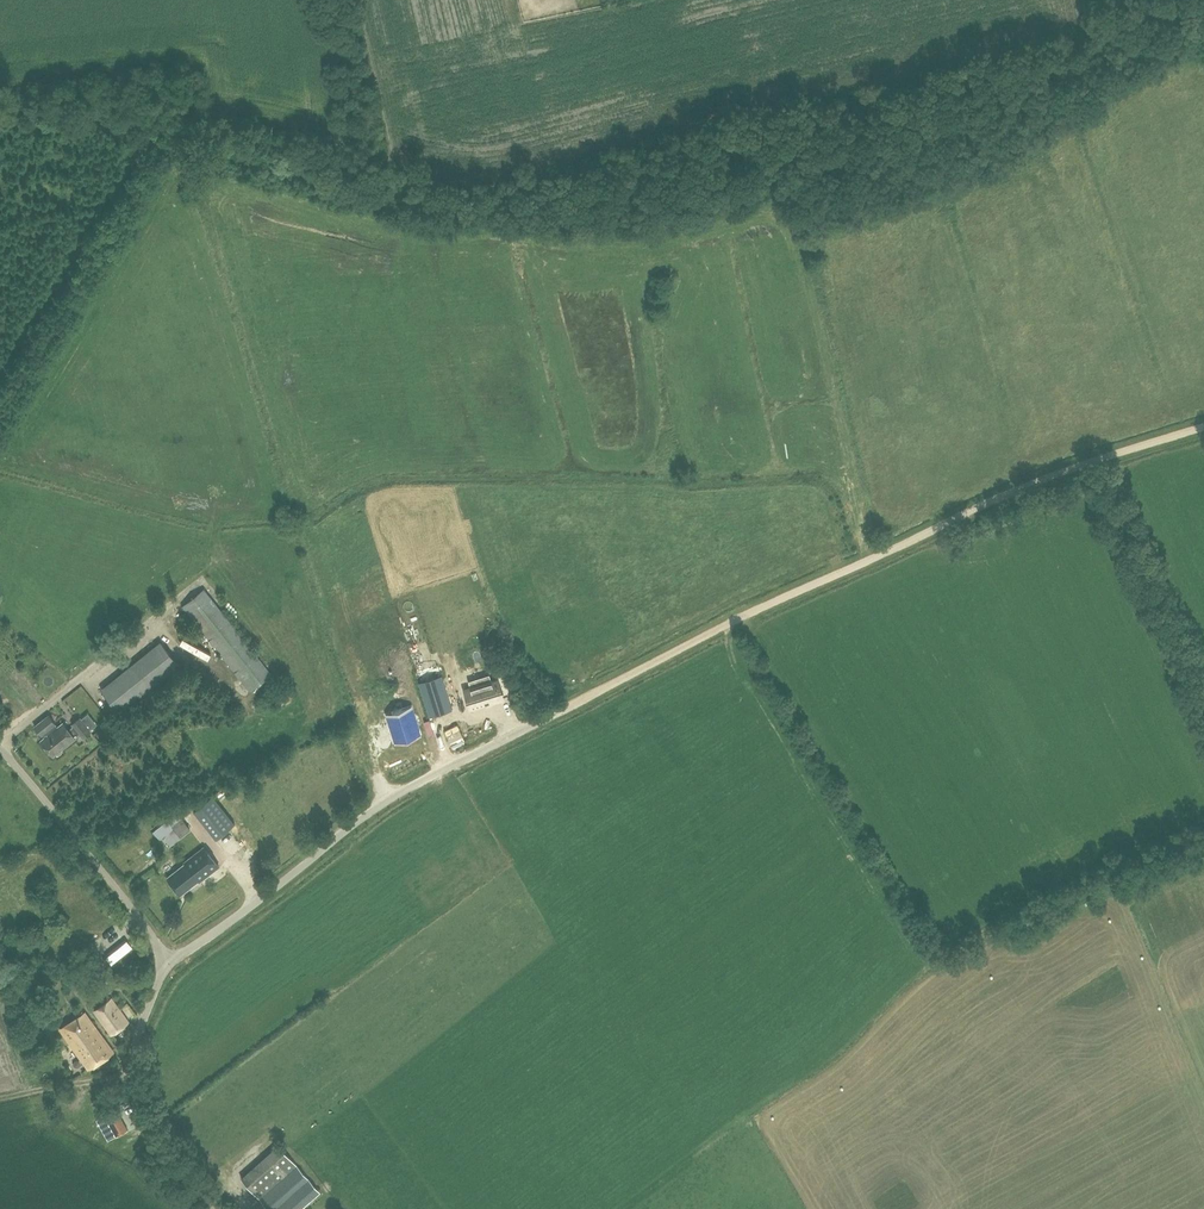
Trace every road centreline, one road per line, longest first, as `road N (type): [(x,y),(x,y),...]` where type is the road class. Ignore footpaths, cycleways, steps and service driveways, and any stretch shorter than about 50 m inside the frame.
road 1 (track): [(449,767),(720,628),(1003,497),(1203,427)]
road 2 (unclassified): [(173,962),(374,808),(449,767)]
road 3 (unclassified): [(210,1208),(146,1120),(132,1079),(143,1014),(173,962)]
road 4 (unclassified): [(173,962),(0,750)]
road 5 (track): [(0,1099),(133,1069)]

